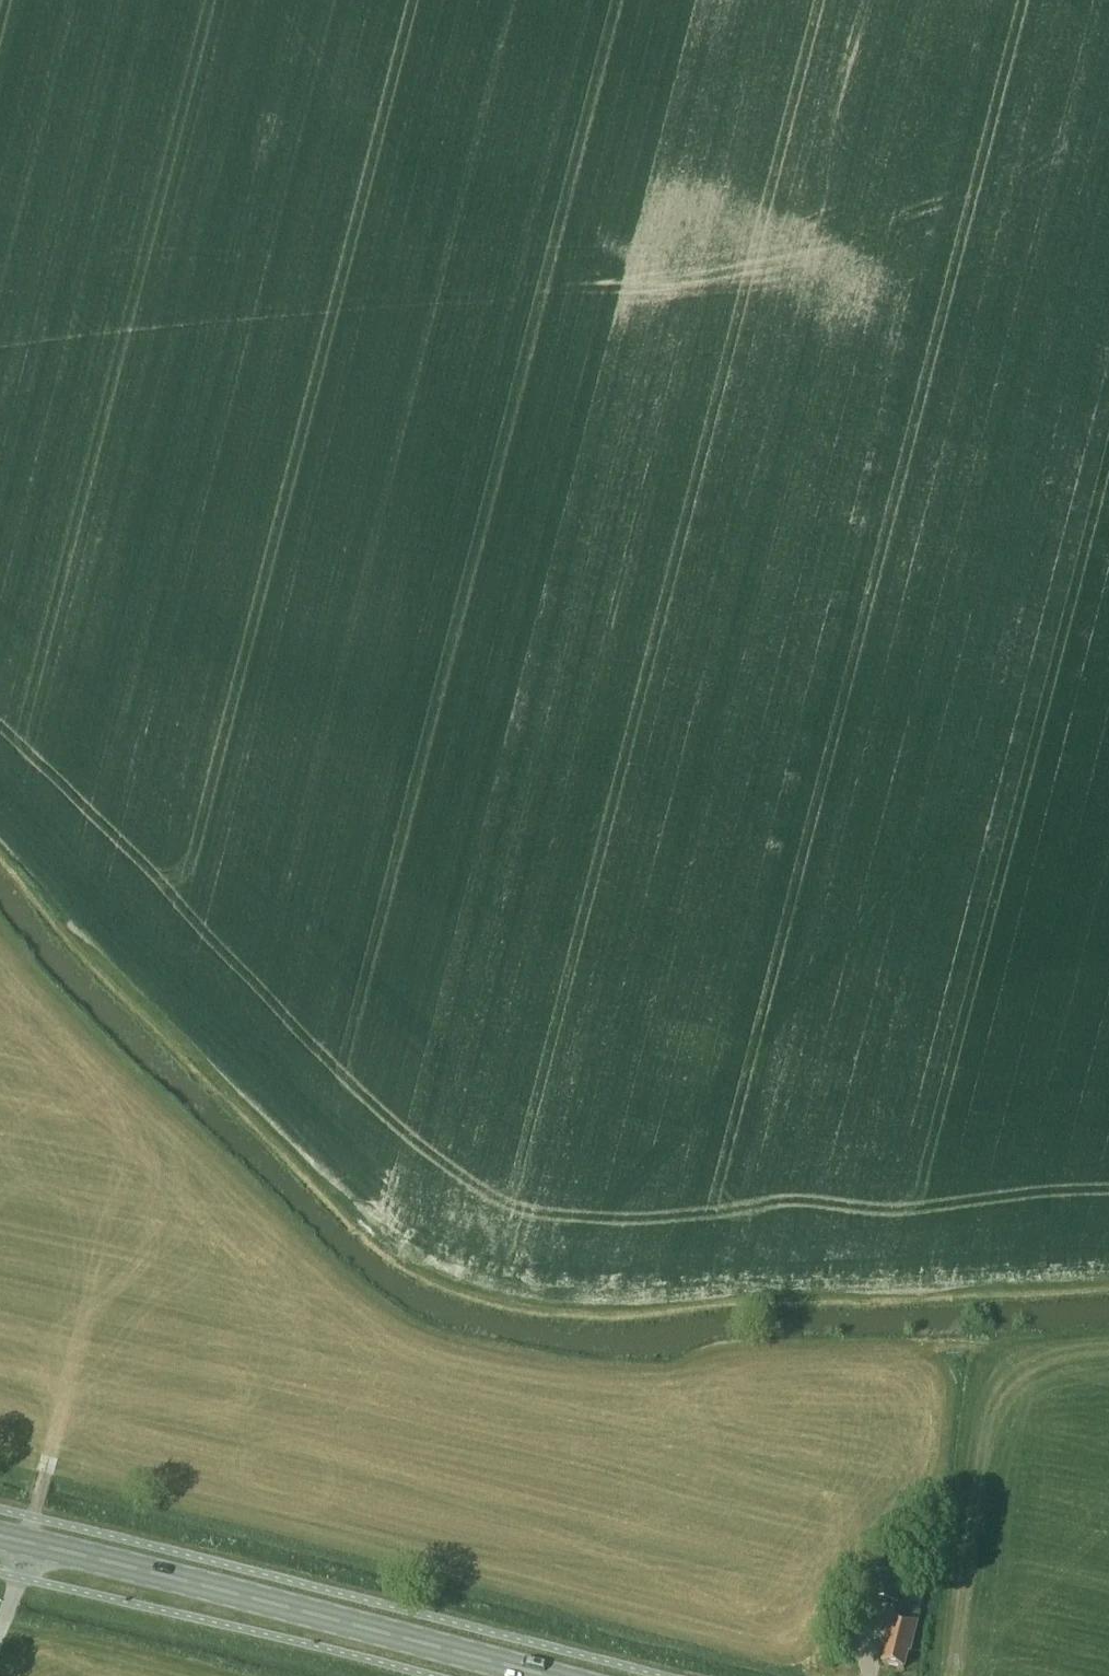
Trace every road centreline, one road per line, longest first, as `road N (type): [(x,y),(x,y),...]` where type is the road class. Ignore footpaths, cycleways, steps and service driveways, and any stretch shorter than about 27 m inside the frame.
road 1 (primary): [(536,1675),(0,1538)]

